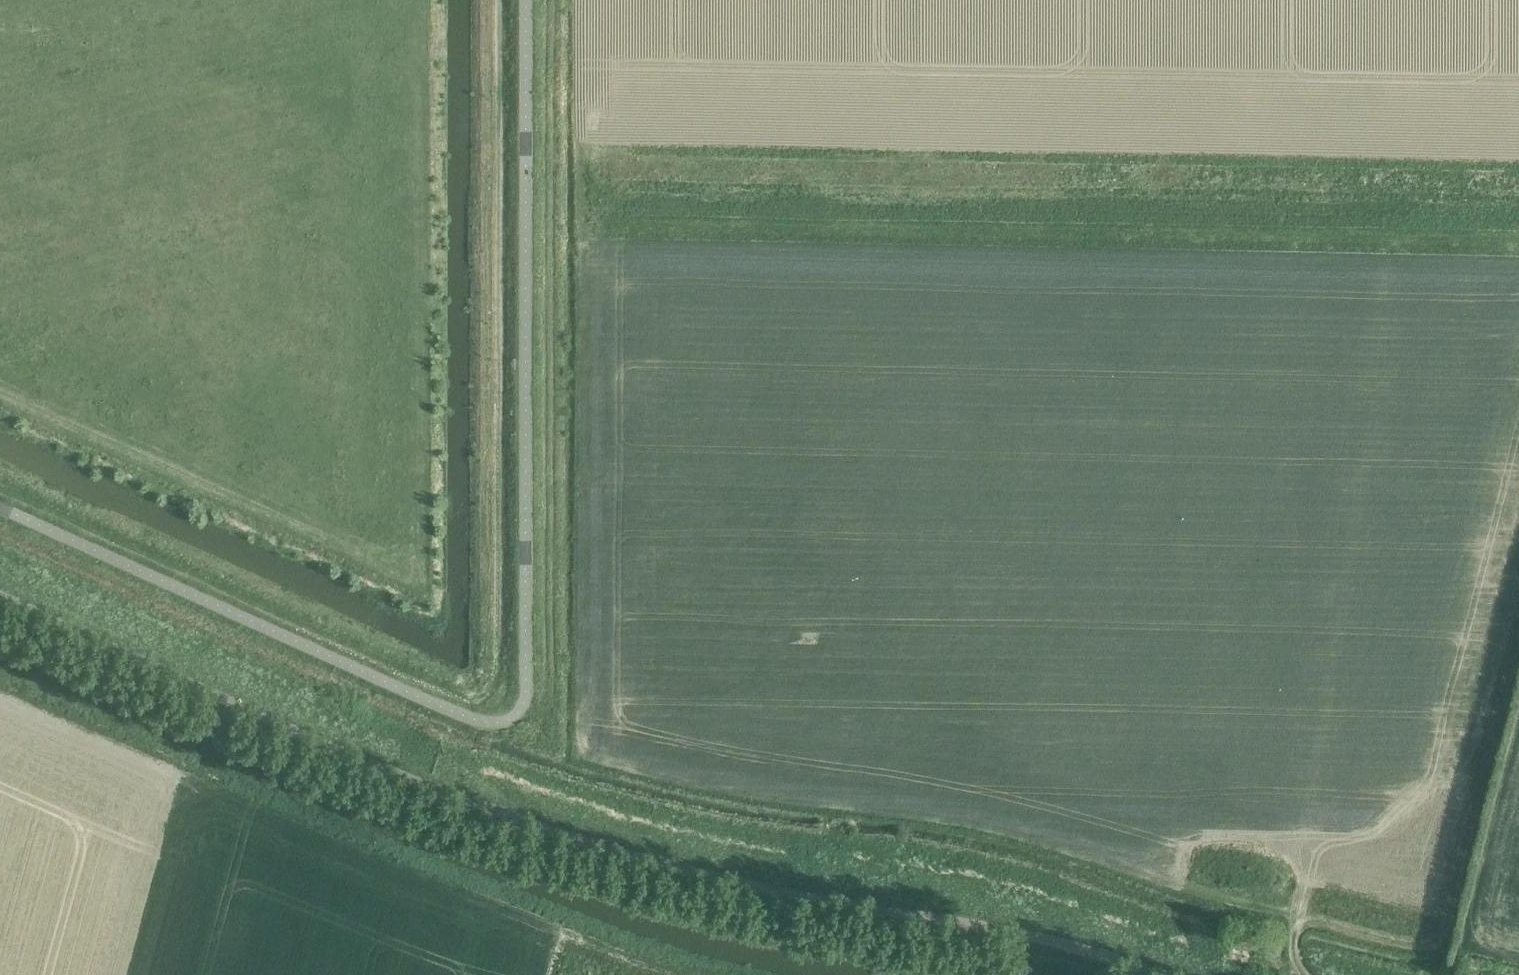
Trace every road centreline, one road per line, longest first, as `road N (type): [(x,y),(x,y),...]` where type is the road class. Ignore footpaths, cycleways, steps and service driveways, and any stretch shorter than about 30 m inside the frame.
road 1 (track): [(1163,974),(1014,933),(705,876),(475,807),(0,596)]

